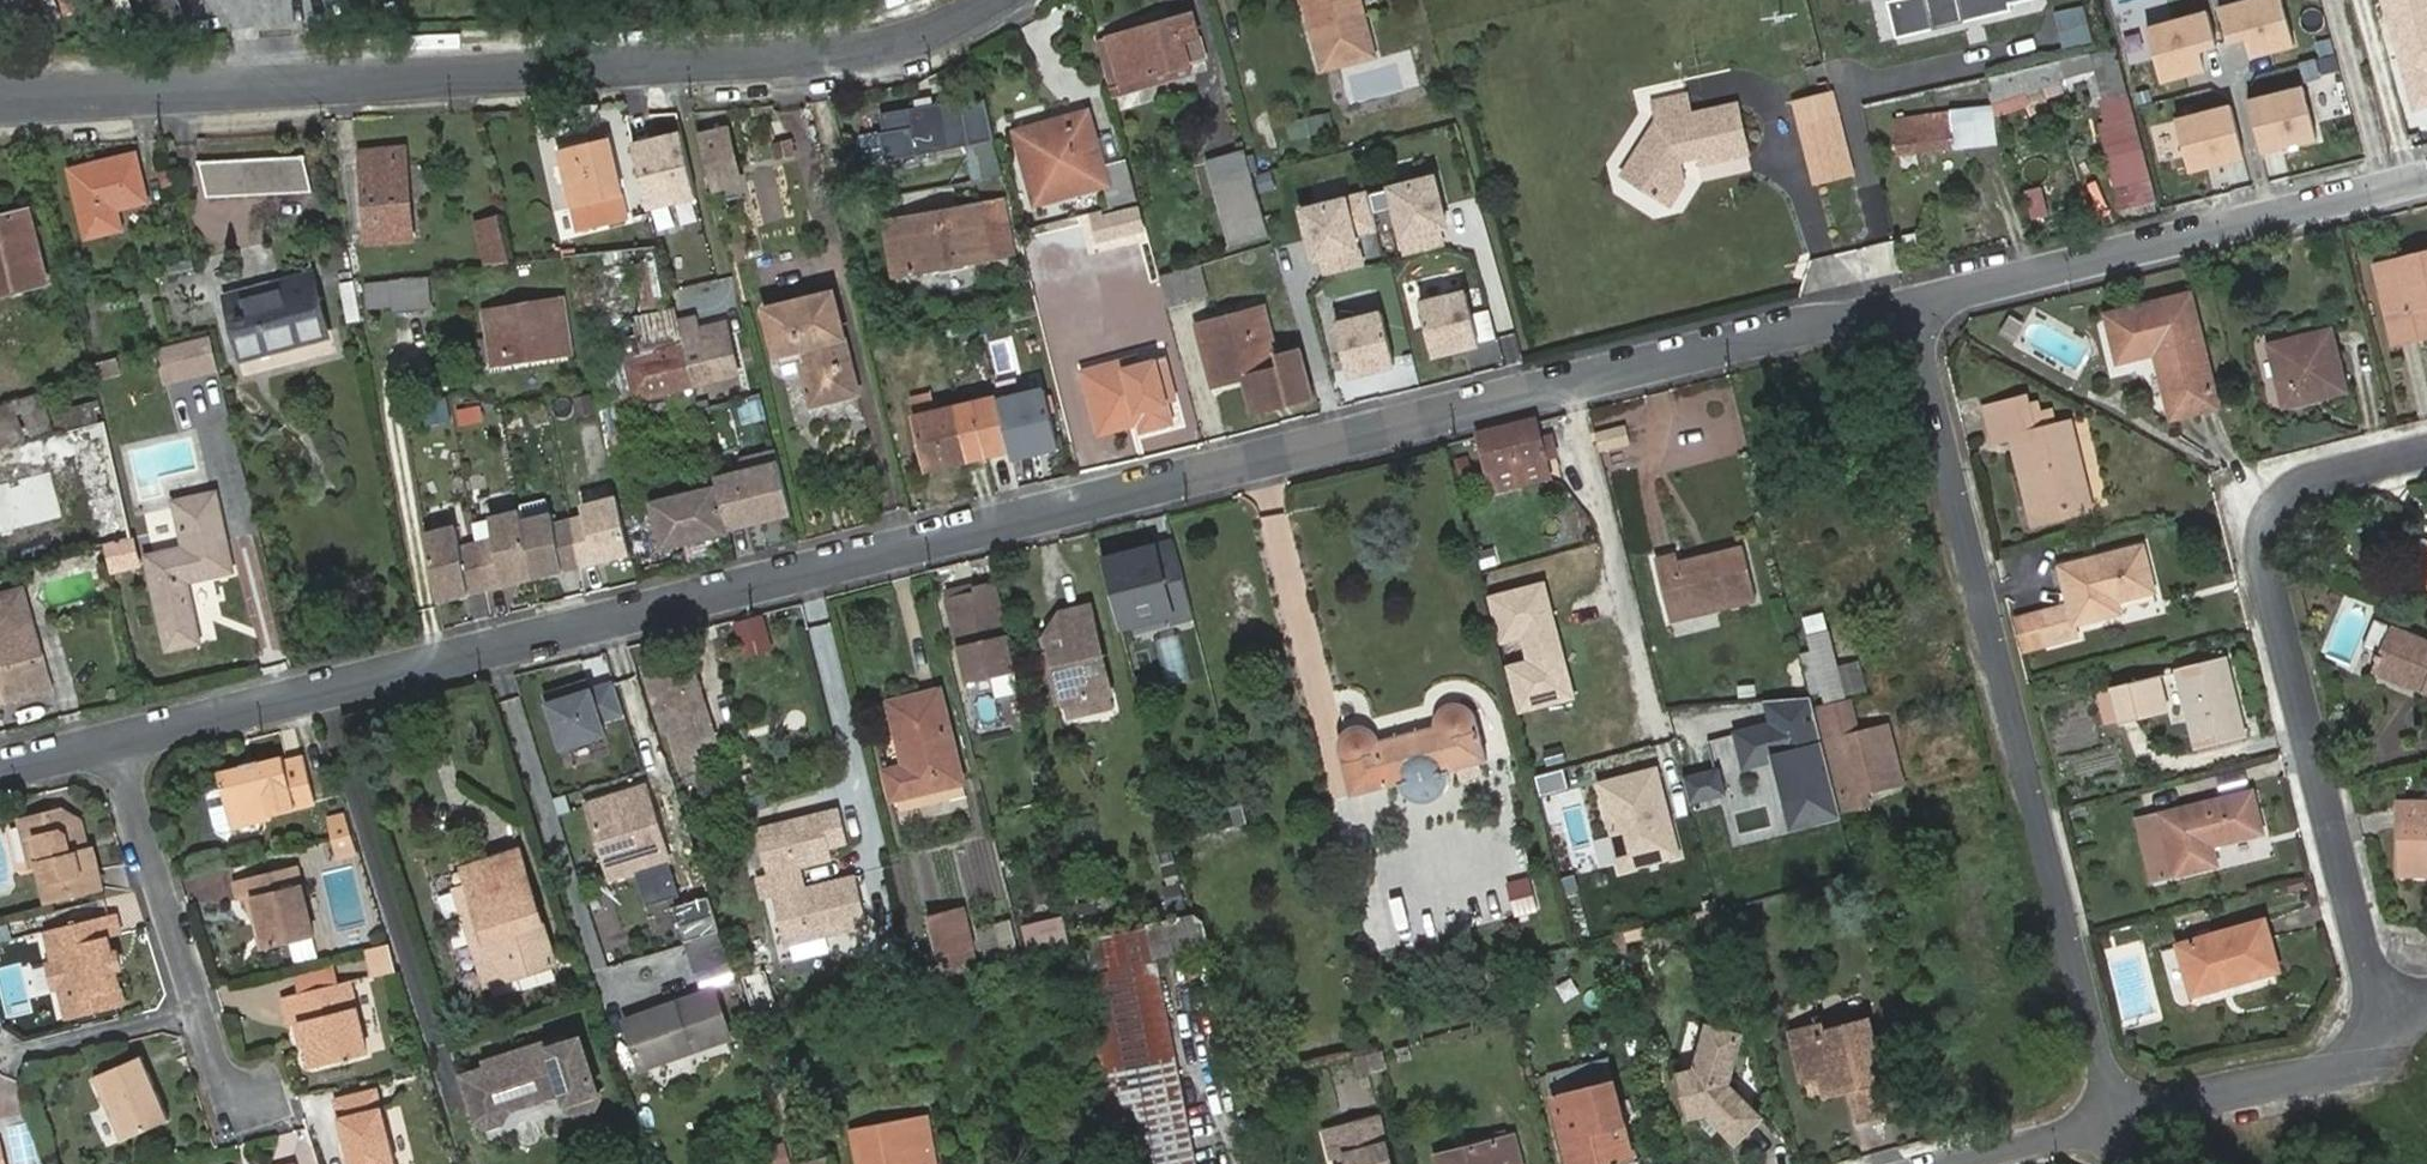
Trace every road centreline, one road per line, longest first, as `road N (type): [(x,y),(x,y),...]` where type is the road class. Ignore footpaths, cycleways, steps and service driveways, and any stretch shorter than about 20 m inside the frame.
road 1 (residential): [(1917,302),(114,746)]
road 2 (unclassified): [(989,0),(918,38),(659,70),(0,100)]
road 3 (residential): [(1917,302),(2120,1116)]
road 4 (residential): [(2384,1021),(2264,535),(2295,491),(2426,453)]
road 5 (residential): [(2426,176),(1917,302)]
road 6 (residential): [(114,746),(214,1067),(257,1102)]
road 7 (residential): [(2120,1116),(2362,1057),(2384,1021)]
road 8 (residential): [(1935,1163),(2120,1116)]

